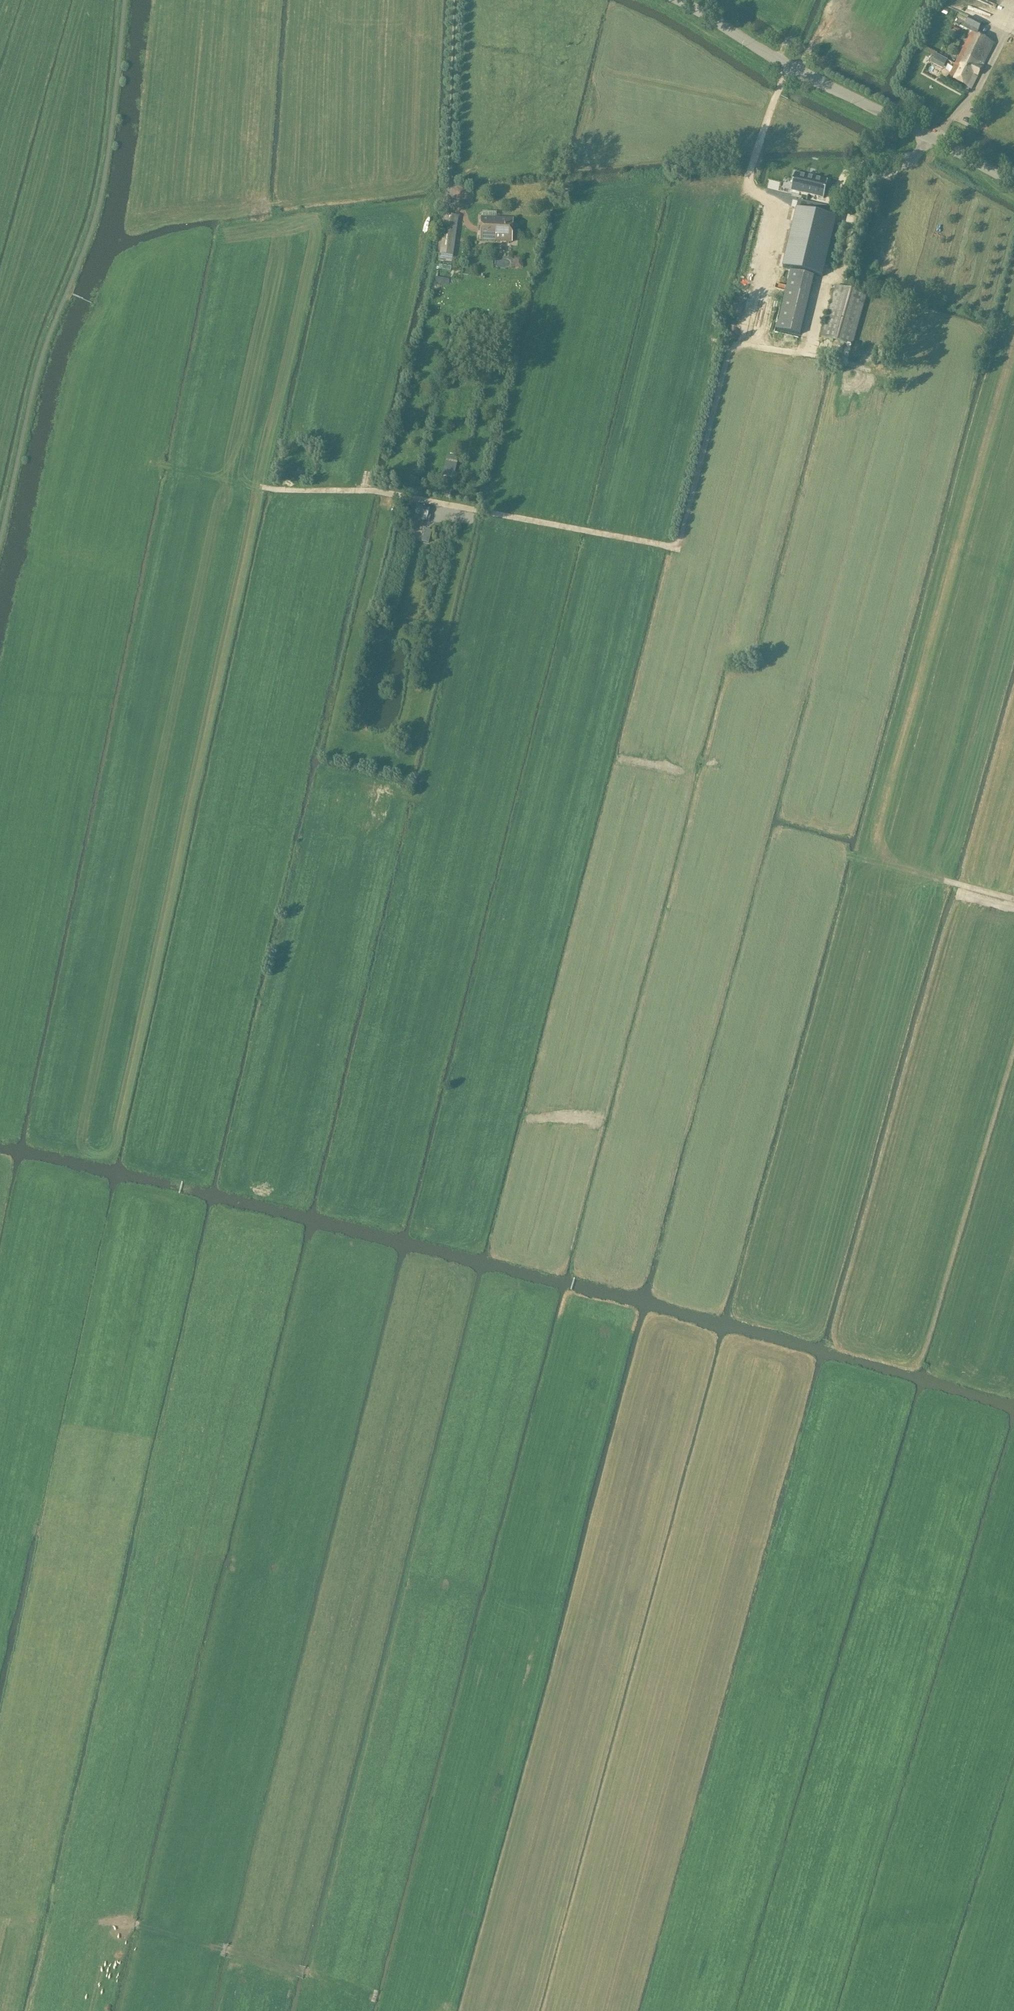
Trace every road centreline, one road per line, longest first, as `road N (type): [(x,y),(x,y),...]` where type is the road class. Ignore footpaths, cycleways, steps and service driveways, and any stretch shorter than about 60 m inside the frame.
road 1 (track): [(1013,12),(979,88),(935,141),(908,164),(869,165),(849,263),(825,275),(802,354),(736,347),(678,550),(374,491),(268,490),(167,467)]
road 2 (unclassified): [(1013,183),(773,60),(679,0)]

